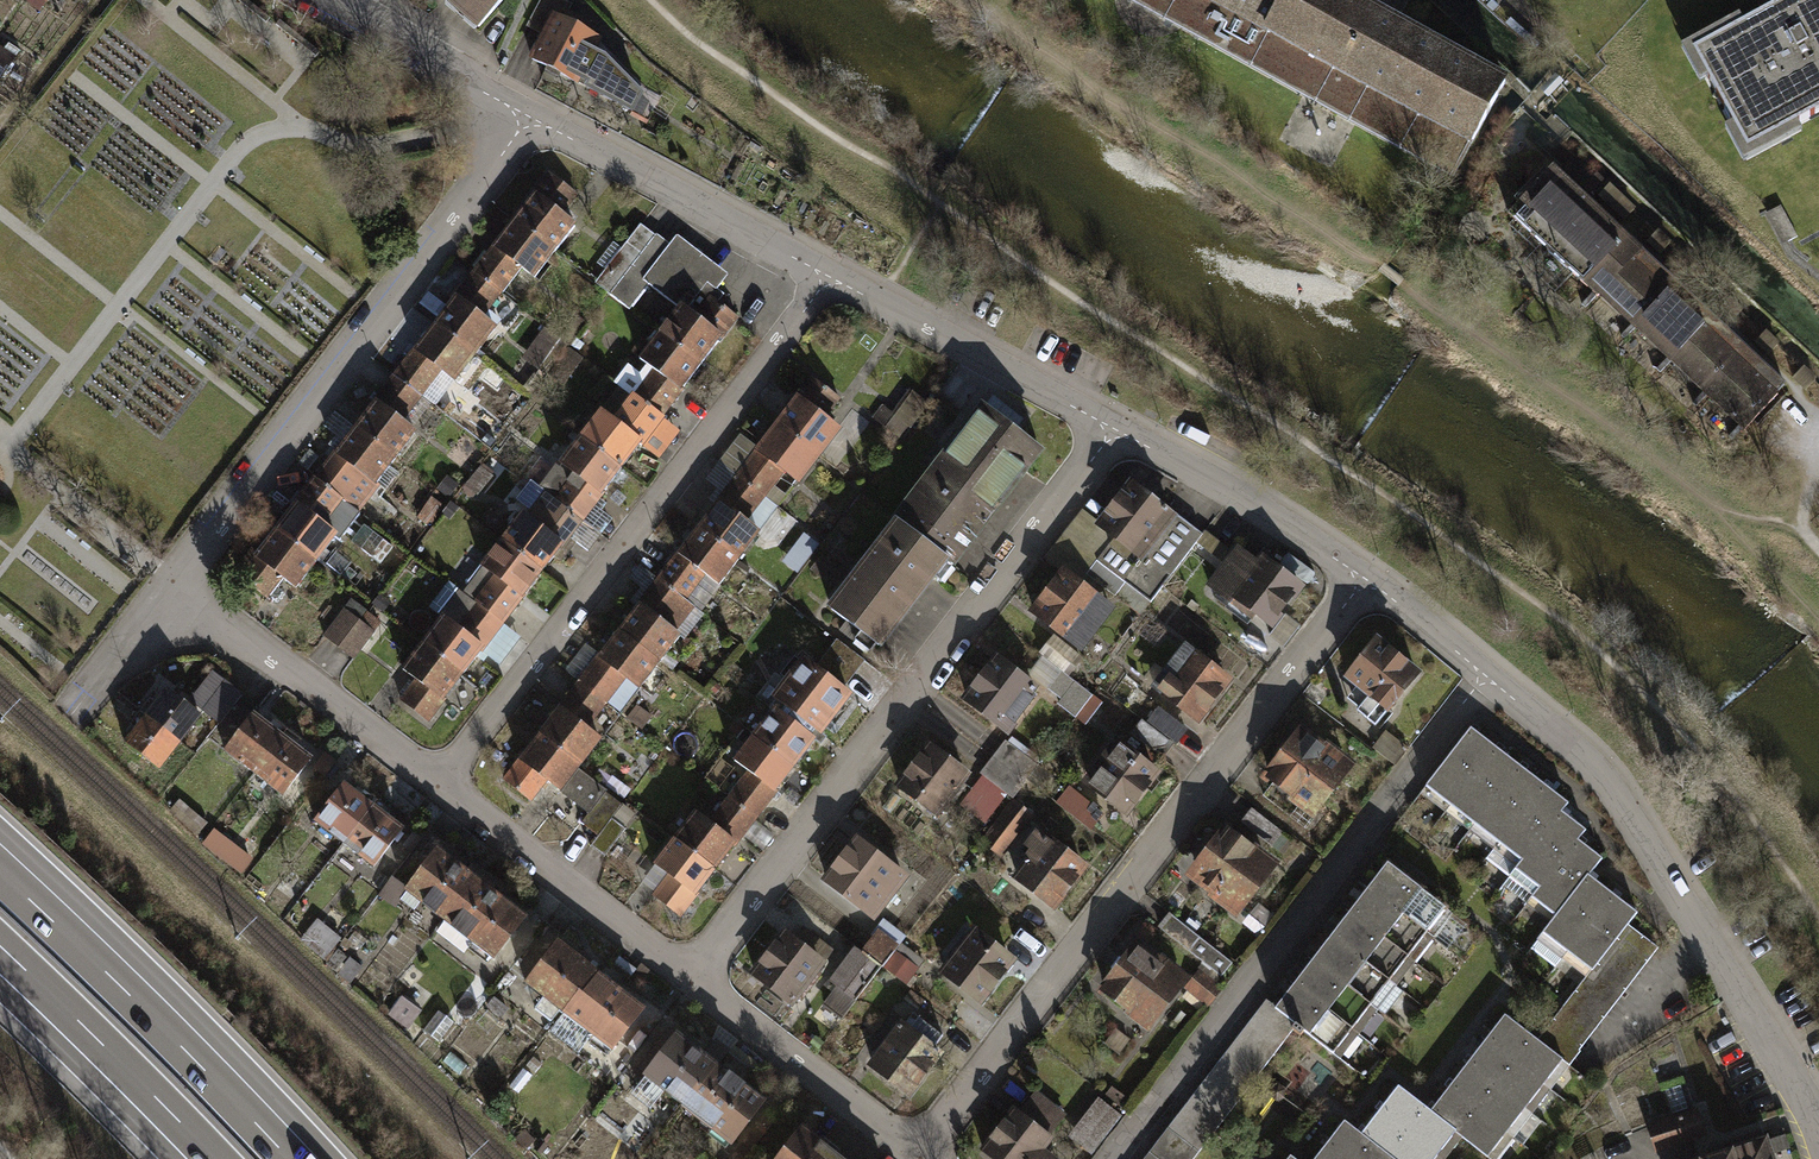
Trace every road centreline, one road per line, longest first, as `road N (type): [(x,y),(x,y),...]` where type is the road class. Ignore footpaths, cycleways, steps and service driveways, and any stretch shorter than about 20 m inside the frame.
road 1 (residential): [(917,1150),(1365,577)]
road 2 (residential): [(1365,577),(1619,787),(1818,1126)]
road 3 (residential): [(693,977),(1116,429)]
road 4 (residential): [(439,785),(830,277)]
road 5 (residential): [(531,116),(176,581)]
road 6 (motorway): [(303,1158),(0,859)]
road 7 (residential): [(531,116),(830,277)]
road 8 (residential): [(176,581),(439,785)]
road 9 (residential): [(830,277),(1116,429)]
road 10 (residential): [(439,785),(693,977)]
road 11 (residential): [(1116,429),(1257,503),(1365,577)]
road 12 (residential): [(693,977),(917,1150)]
road 13 (motorway): [(0,960),(201,1158)]
road 14 (residential): [(338,0),(531,116)]
road 15 (residential): [(176,581),(94,689)]

